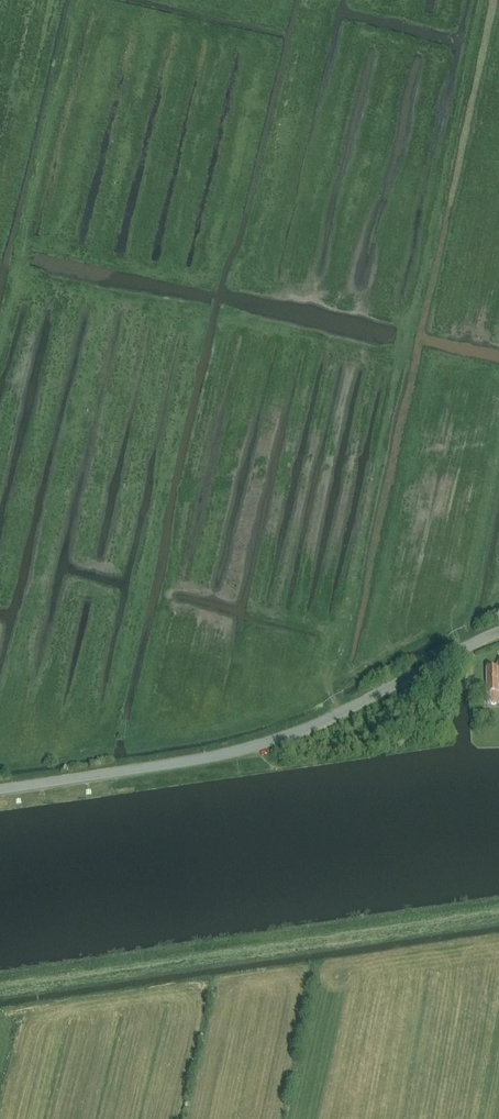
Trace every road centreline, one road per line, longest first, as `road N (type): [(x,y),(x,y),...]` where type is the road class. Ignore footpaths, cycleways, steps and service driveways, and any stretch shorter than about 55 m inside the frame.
road 1 (unclassified): [(0,790),(271,745),(498,629)]

